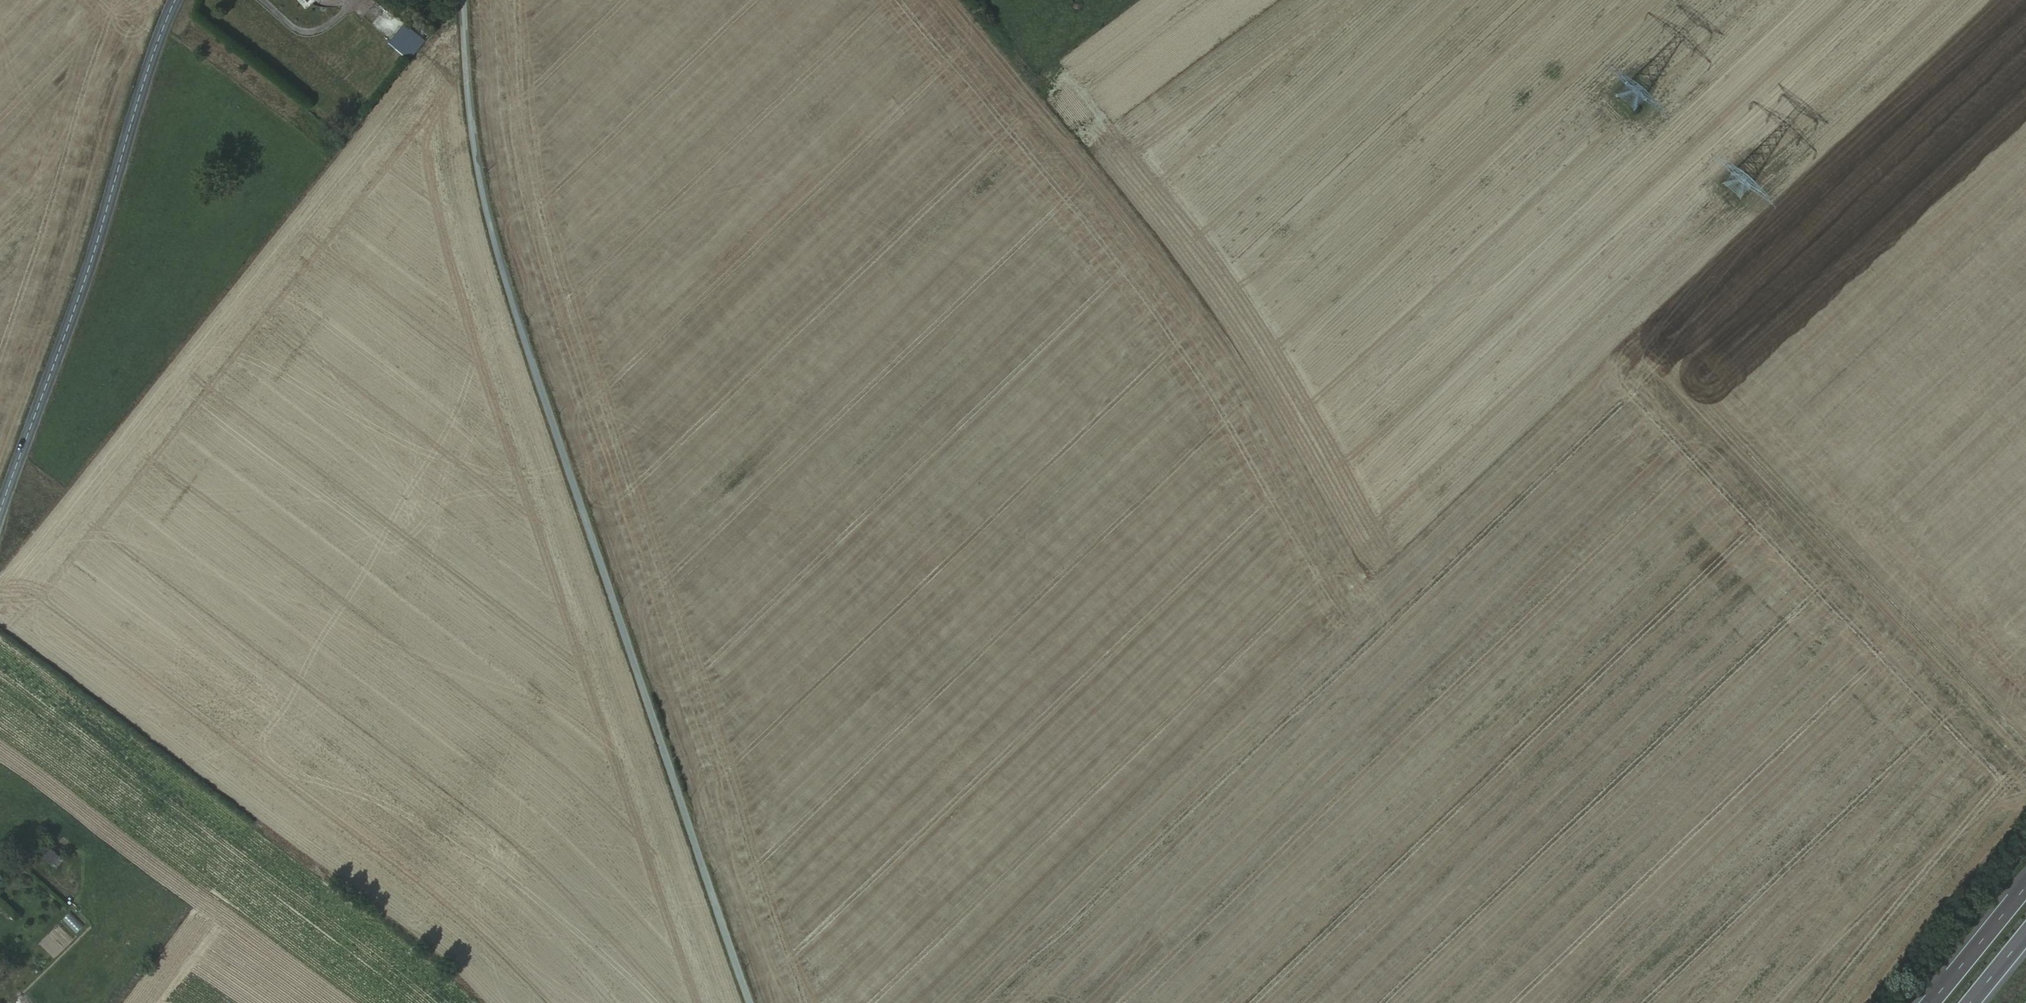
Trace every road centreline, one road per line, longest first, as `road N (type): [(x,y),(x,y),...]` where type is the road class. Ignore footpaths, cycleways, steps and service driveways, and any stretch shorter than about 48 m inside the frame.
road 1 (unclassified): [(461,0),(469,129),(517,327),(749,1002)]
road 2 (tertiary): [(0,510),(69,323),(171,0)]
road 3 (motorway): [(2025,886),(1931,1002)]

